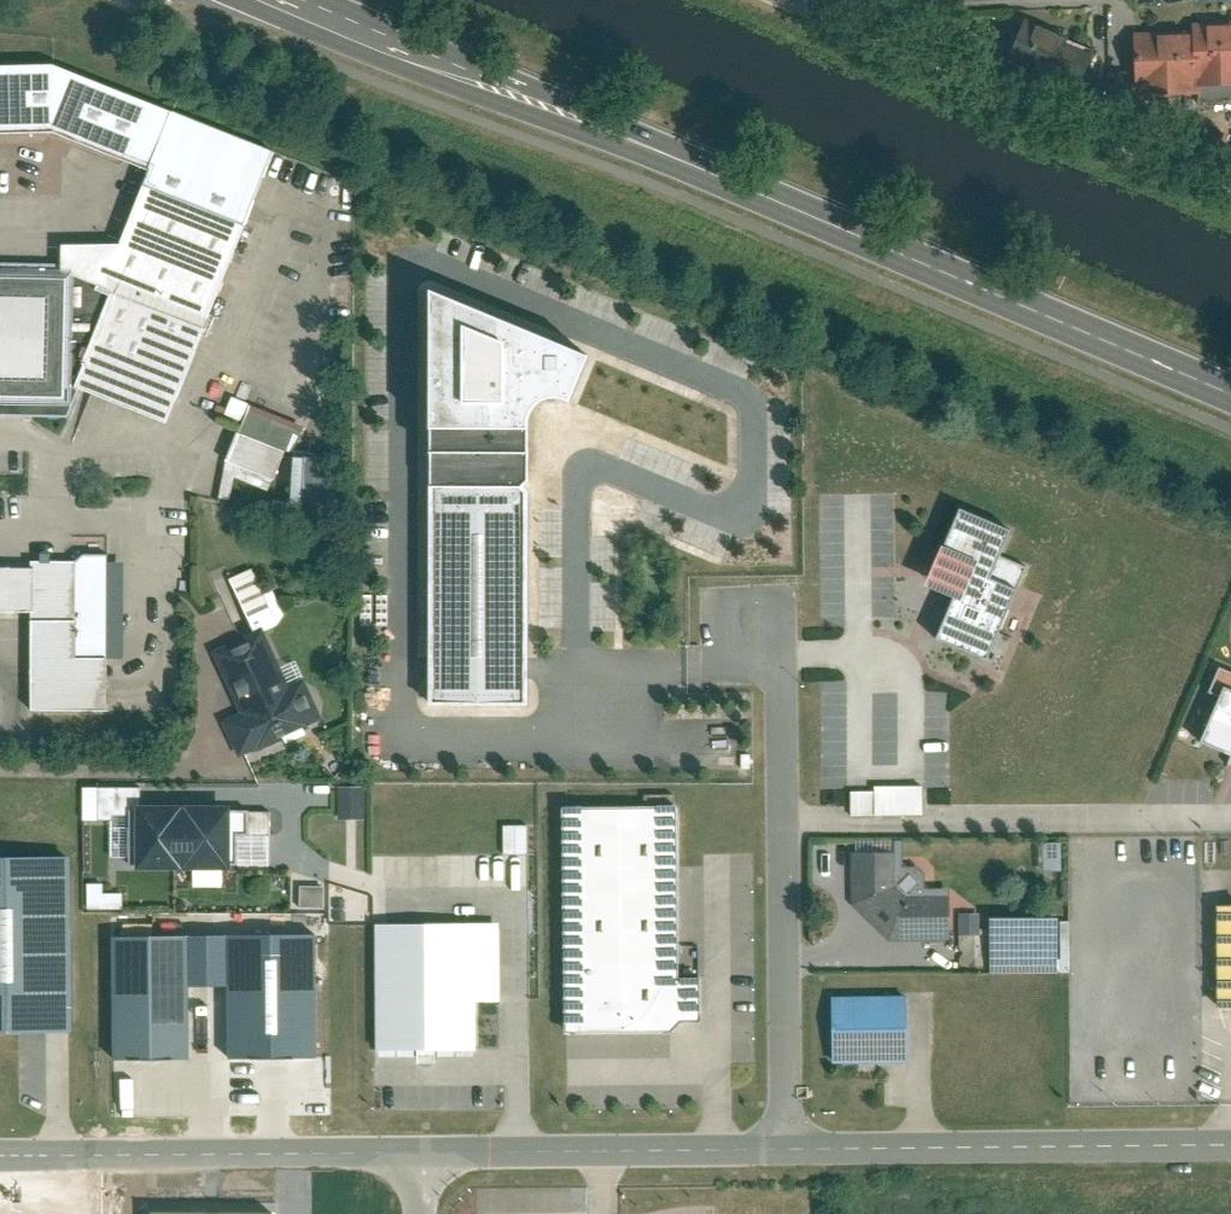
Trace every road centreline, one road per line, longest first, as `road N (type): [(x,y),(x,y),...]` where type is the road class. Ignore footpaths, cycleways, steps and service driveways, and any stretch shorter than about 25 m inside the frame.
road 1 (primary): [(298,0),(1230,394)]
road 2 (unclassified): [(757,620),(779,659),(785,1148)]
road 3 (unclassified): [(1230,1143),(785,1148)]
road 4 (unclassified): [(424,1151),(0,1155)]
road 5 (unclassified): [(785,1148),(424,1151)]

